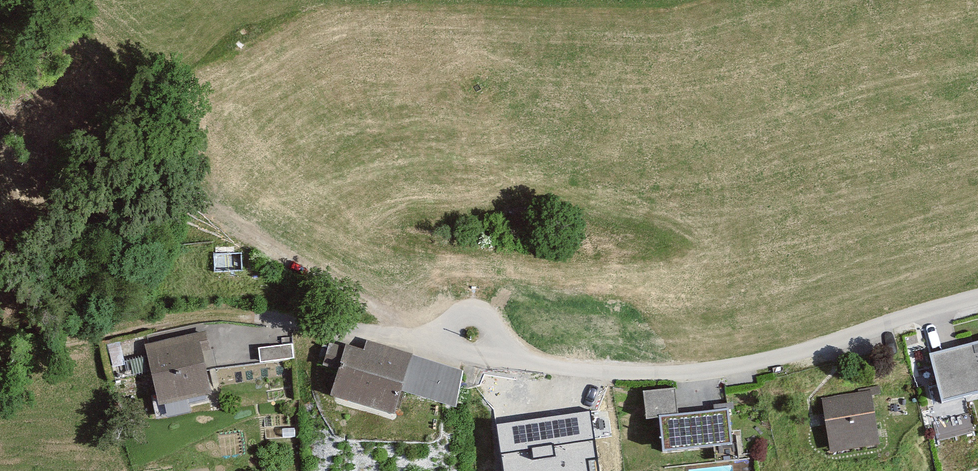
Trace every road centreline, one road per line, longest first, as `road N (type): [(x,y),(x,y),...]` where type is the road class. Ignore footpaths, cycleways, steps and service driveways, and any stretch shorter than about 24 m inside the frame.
road 1 (track): [(0,0),(101,71),(195,192),(265,248),(438,348)]
road 2 (residential): [(977,295),(669,374),(513,360)]
road 3 (residential): [(438,348),(238,312)]
road 4 (track): [(195,192),(61,198),(0,213)]
road 5 (residential): [(438,348),(451,320),(478,313),(513,360)]

